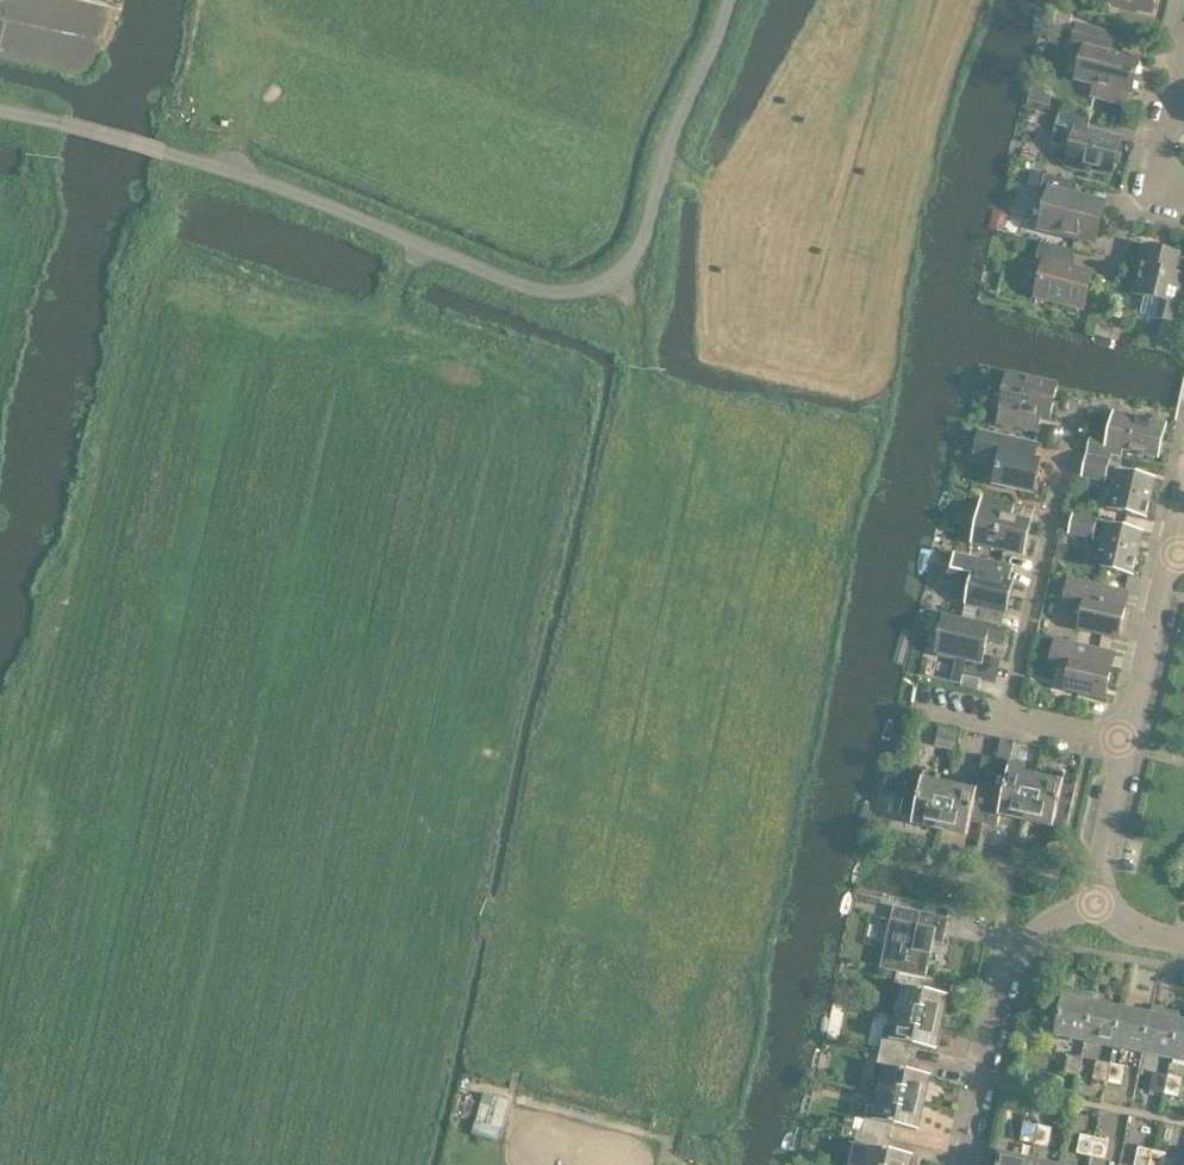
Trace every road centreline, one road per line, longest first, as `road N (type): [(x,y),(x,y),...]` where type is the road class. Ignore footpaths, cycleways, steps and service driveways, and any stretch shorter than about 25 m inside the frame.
road 1 (residential): [(1007,716),(1079,400)]
road 2 (residential): [(967,1164),(1008,965),(1094,884)]
road 3 (residential): [(1121,743),(1169,554)]
road 4 (residential): [(1183,187),(1171,184),(1160,161),(1183,52)]
road 5 (residential): [(1094,884),(1121,743)]

